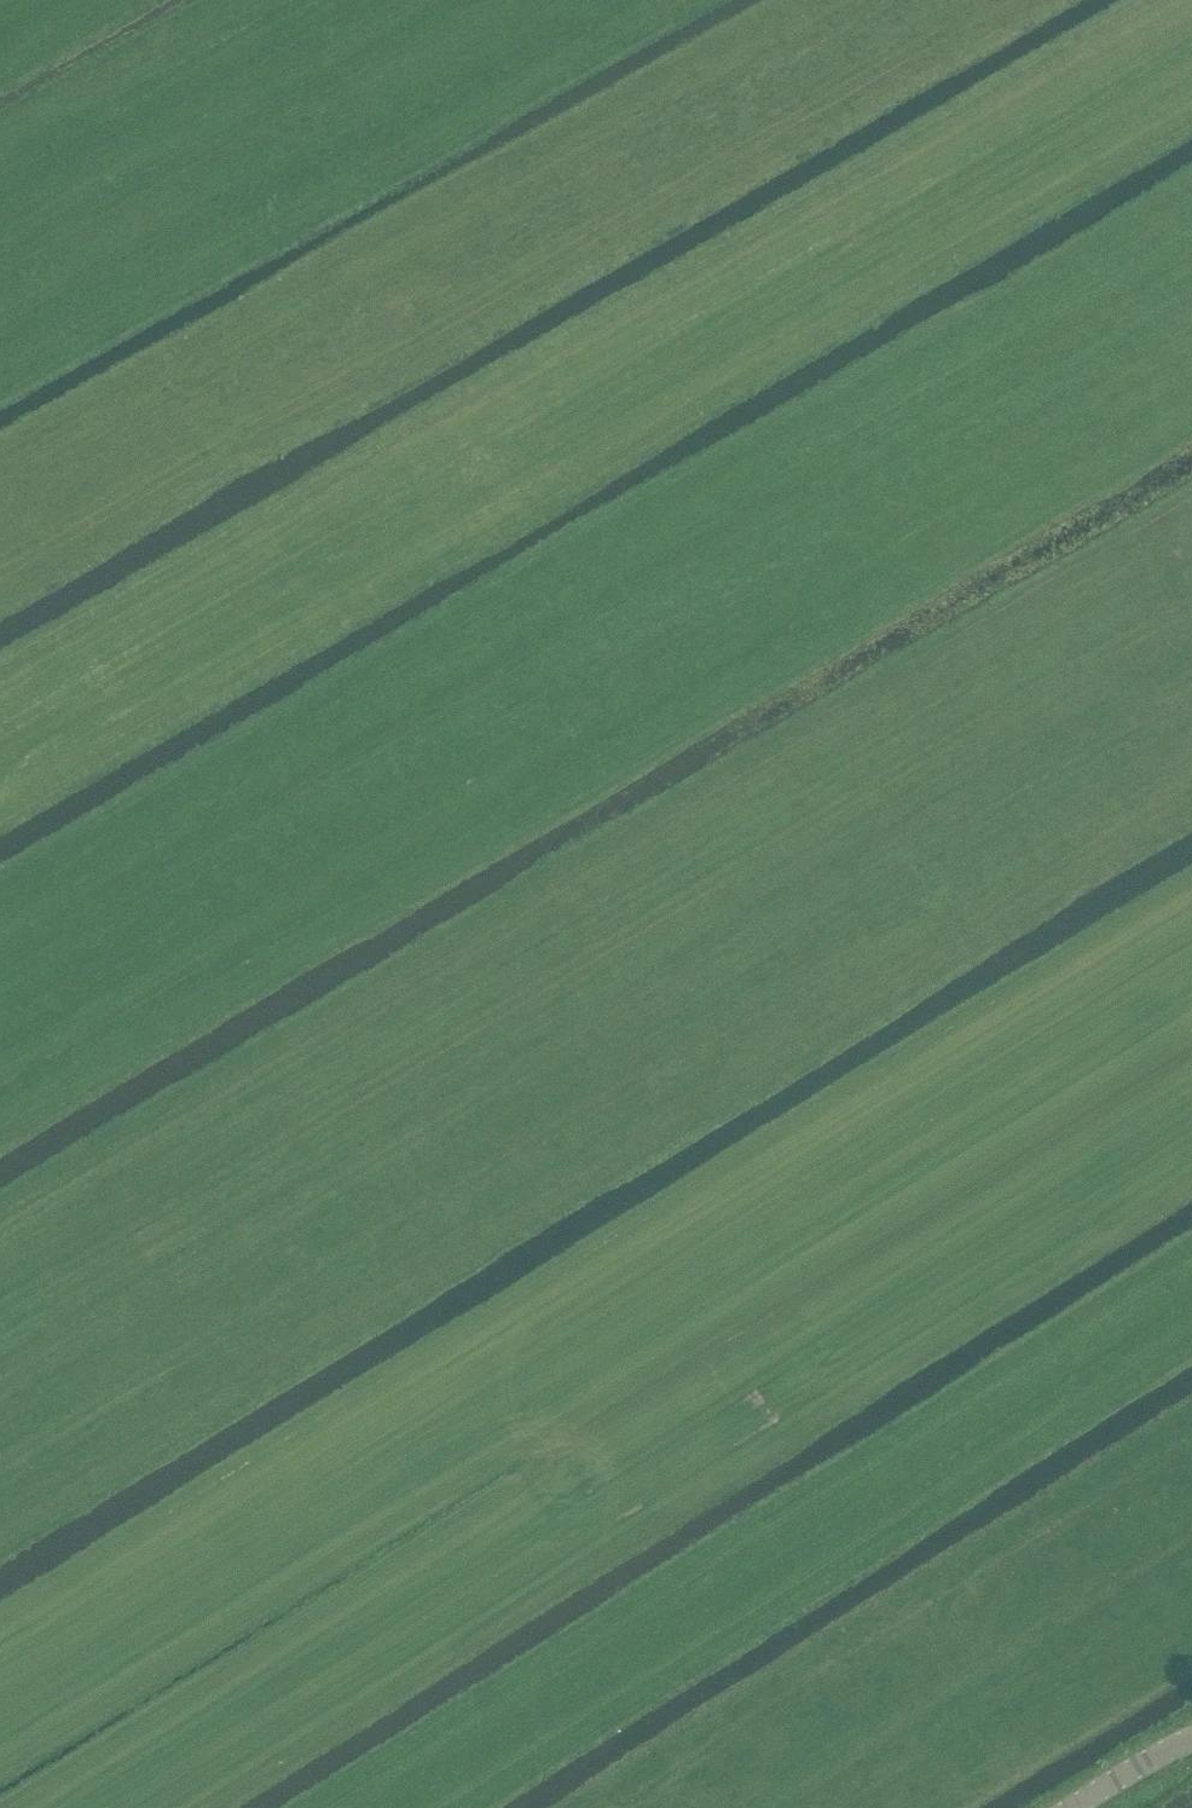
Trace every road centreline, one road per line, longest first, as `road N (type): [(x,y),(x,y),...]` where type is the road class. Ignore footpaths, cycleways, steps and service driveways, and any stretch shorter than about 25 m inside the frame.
road 1 (tertiary): [(1065,1807),(1159,1745),(1191,1735)]

